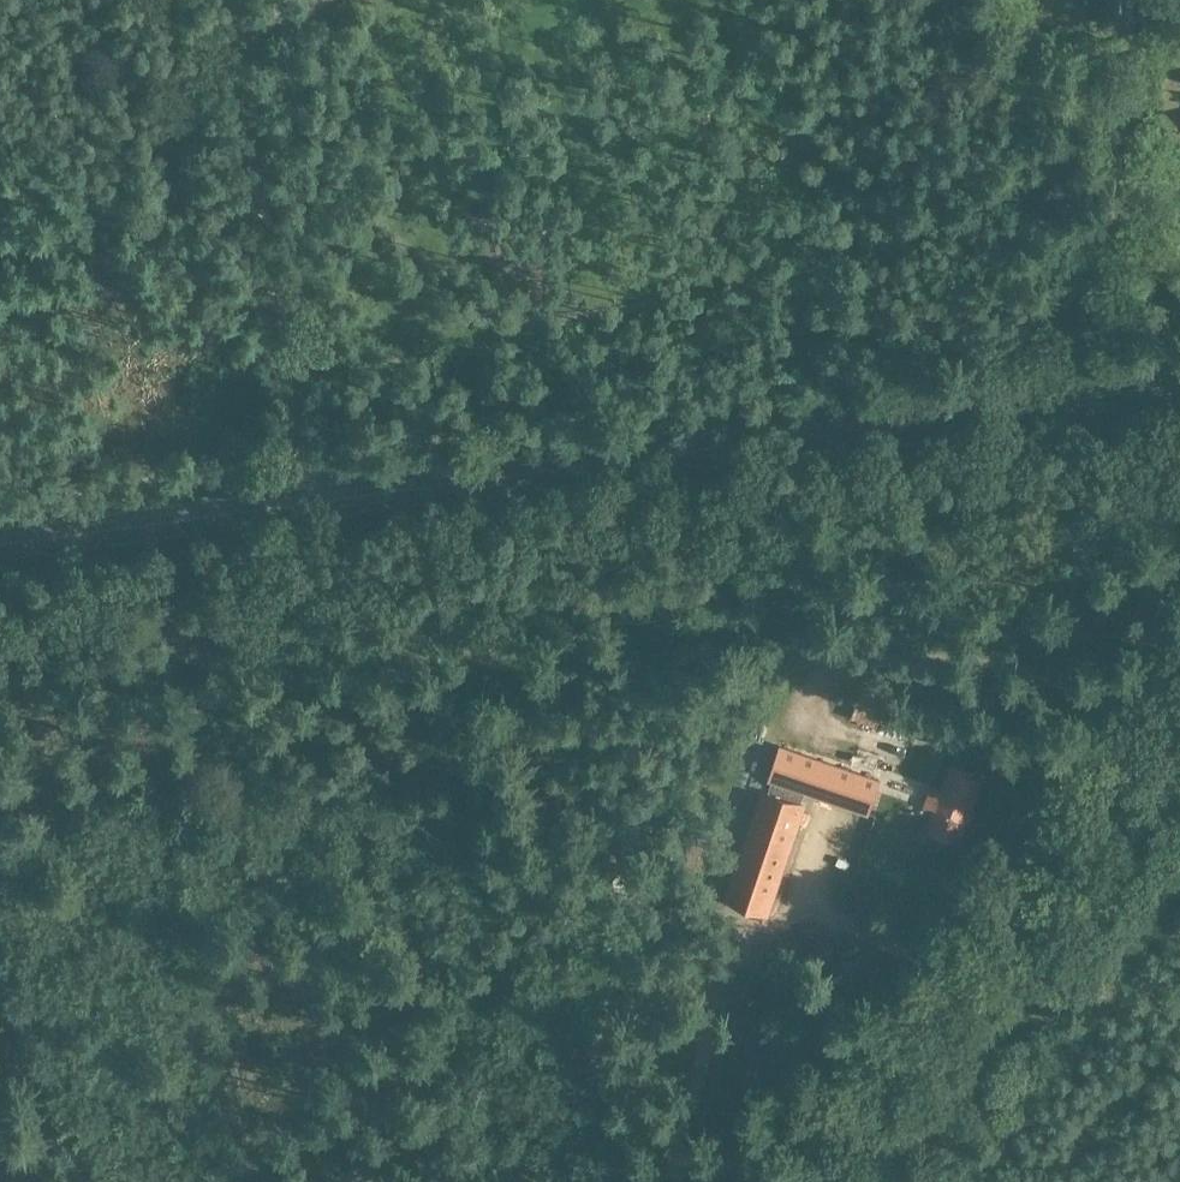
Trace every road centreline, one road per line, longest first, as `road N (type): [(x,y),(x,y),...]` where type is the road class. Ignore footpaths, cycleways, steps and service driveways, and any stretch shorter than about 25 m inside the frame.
road 1 (primary): [(0,545),(1179,386)]
road 2 (unclassified): [(293,449),(231,0)]
road 3 (unclassified): [(989,995),(1179,719)]
road 4 (track): [(860,1181),(989,995)]

